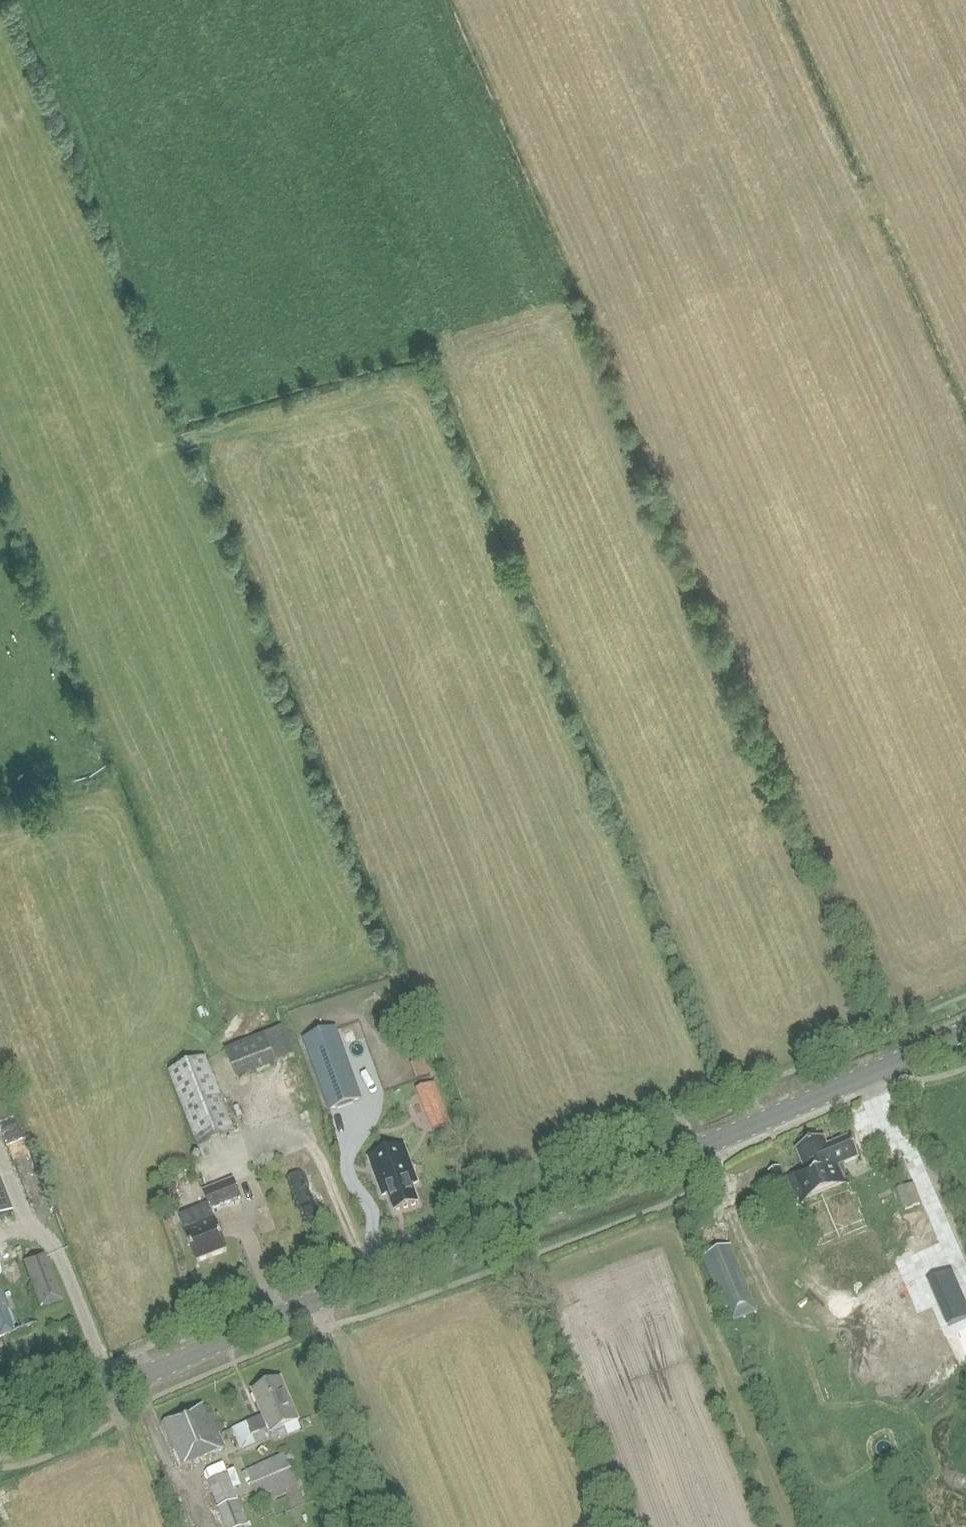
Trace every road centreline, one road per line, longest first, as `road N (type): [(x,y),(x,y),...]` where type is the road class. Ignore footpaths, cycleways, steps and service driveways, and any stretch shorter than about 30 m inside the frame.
road 1 (secondary): [(0,1440),(965,1026)]
road 2 (track): [(398,1526),(319,1325),(302,1307)]

